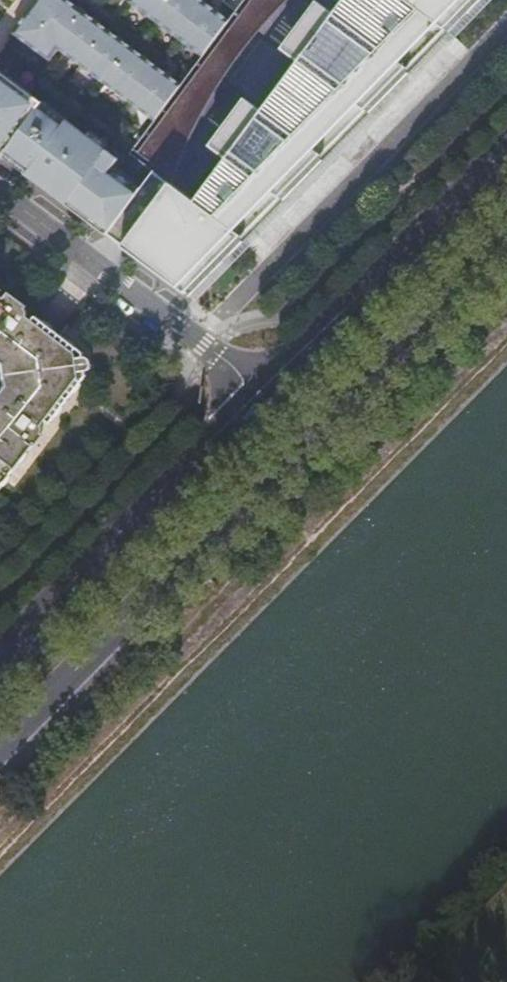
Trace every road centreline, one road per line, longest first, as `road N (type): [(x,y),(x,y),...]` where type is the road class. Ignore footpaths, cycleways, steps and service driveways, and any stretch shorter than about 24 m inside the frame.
road 1 (primary): [(0,746),(506,232)]
road 2 (primary): [(257,411),(0,670)]
road 3 (primary): [(506,161),(257,411)]
road 4 (residential): [(257,411),(244,383),(206,347),(0,193)]

